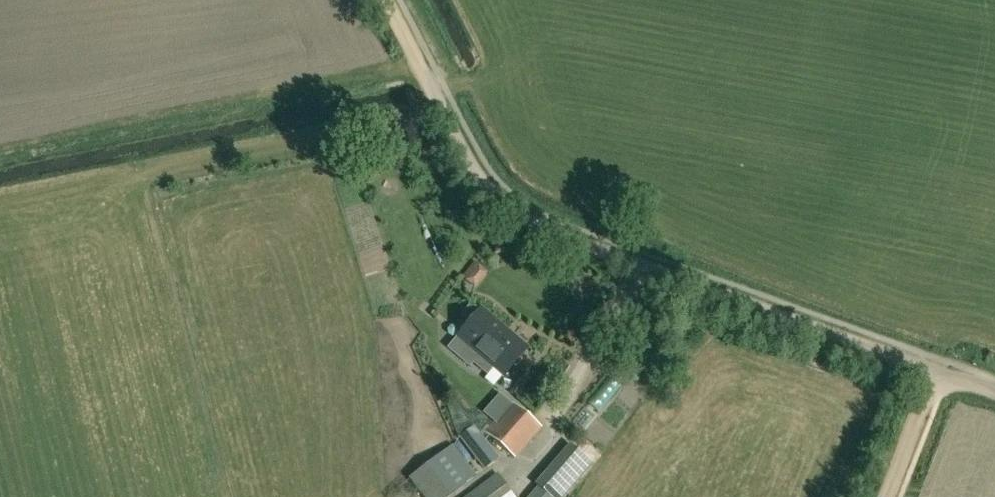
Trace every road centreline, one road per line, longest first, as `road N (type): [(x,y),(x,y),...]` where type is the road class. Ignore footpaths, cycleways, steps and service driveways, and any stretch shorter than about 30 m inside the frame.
road 1 (track): [(994,395),(549,234),(510,211),(486,189),(386,0)]
road 2 (track): [(934,373),(885,496)]

